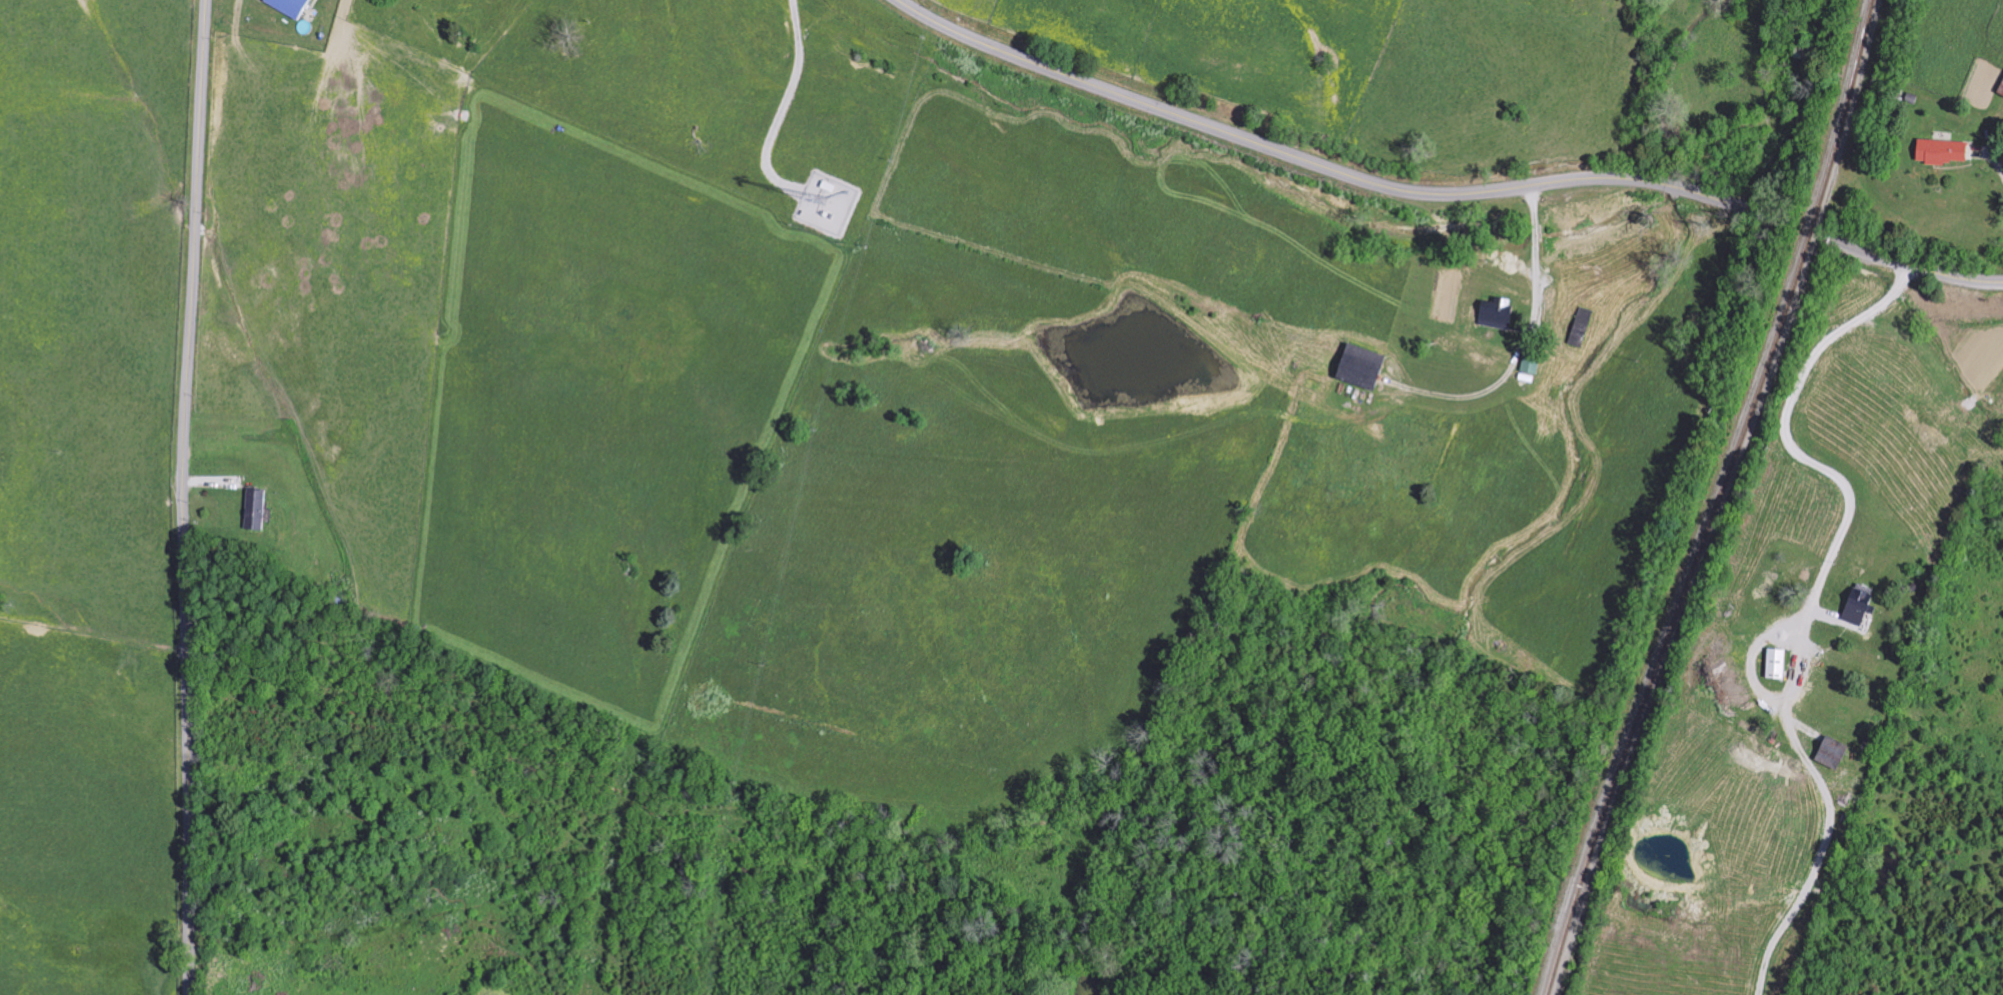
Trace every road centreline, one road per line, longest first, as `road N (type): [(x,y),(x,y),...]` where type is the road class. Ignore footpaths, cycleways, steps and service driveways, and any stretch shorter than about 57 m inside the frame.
road 1 (secondary): [(192,994),(186,438),(208,0)]
road 2 (secondary): [(1790,225),(1690,191),(1627,181),(1451,194),(1379,185),(1045,67),(902,0)]
road 3 (secondary): [(2002,284),(1907,266),(1828,237)]

